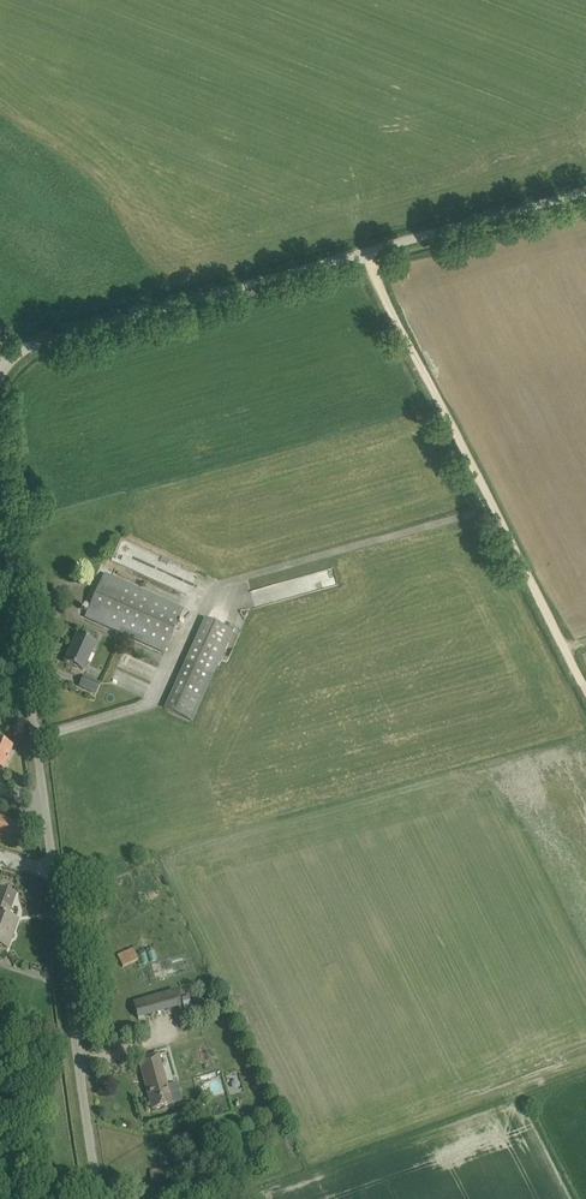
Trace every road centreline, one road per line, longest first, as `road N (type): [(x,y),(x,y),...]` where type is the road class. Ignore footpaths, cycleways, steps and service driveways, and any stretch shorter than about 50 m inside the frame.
road 1 (unclassified): [(102,1198),(45,843),(0,481)]
road 2 (unclassified): [(585,187),(0,359)]
road 3 (track): [(365,247),(585,685)]

